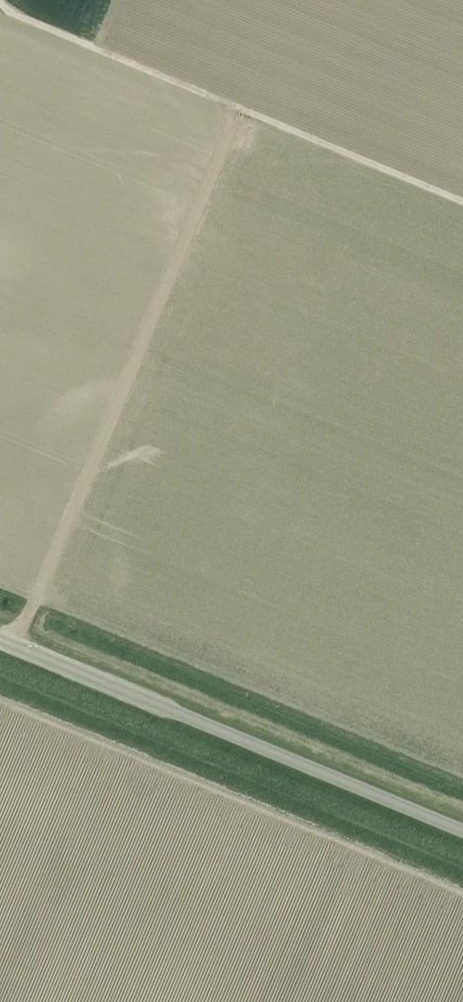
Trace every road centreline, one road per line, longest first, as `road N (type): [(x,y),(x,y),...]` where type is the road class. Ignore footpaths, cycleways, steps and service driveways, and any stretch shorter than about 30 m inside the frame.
road 1 (unclassified): [(0,650),(462,838)]

